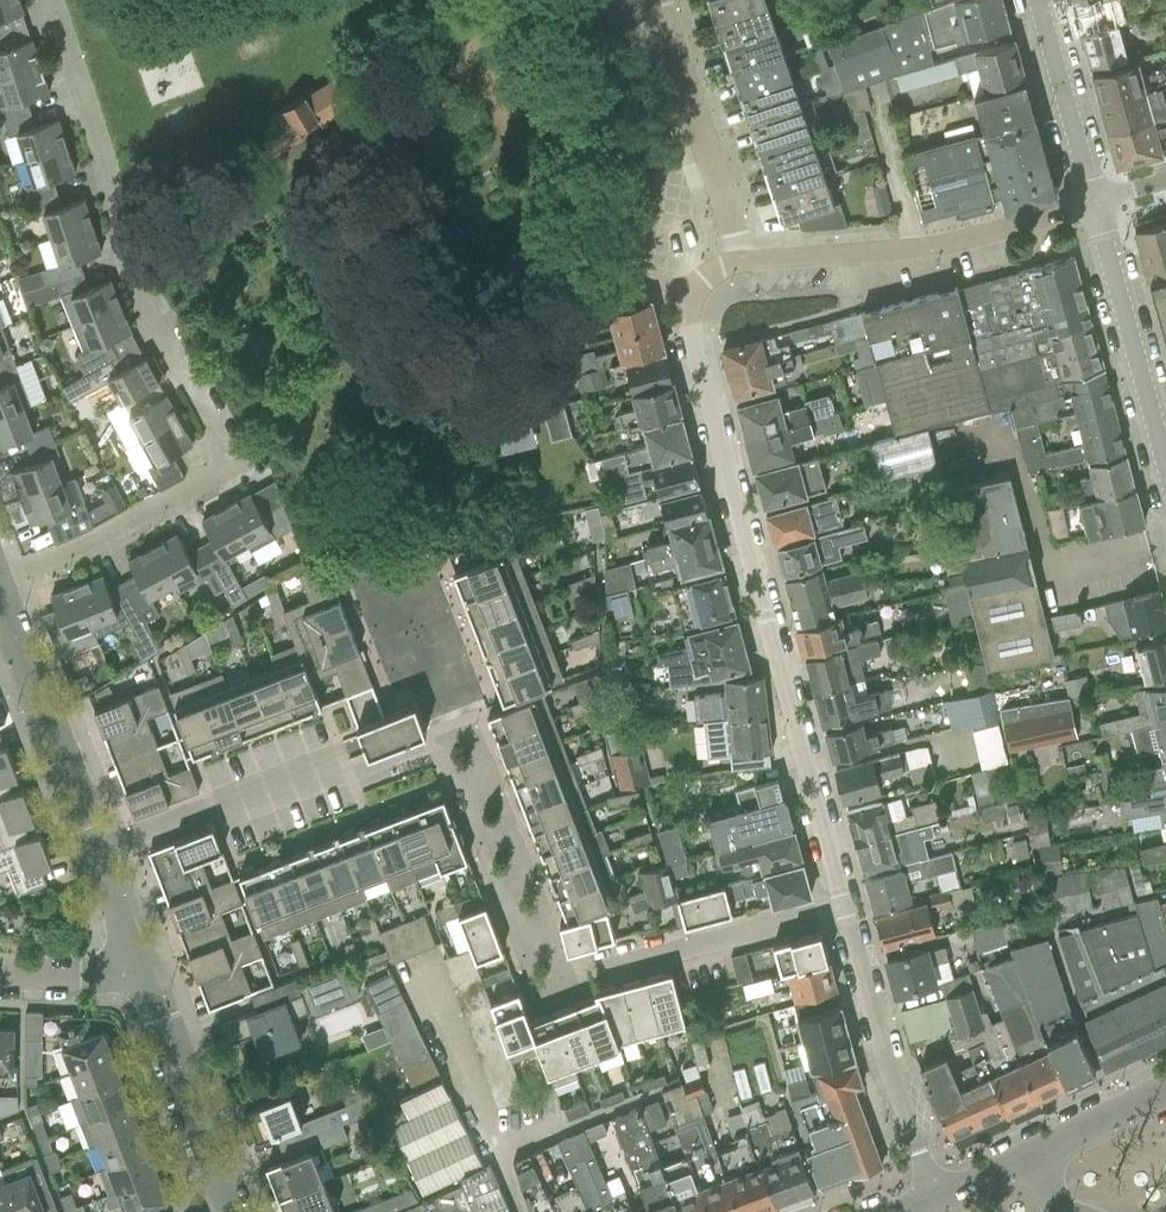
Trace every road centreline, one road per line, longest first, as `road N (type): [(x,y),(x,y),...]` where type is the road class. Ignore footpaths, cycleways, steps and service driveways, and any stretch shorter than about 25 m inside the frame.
road 1 (residential): [(0,579),(99,540),(235,465),(141,298),(50,0)]
road 2 (residential): [(844,907),(688,319),(703,279),(743,261)]
road 3 (residential): [(743,261),(933,248),(1093,202)]
road 4 (residential): [(936,1202),(885,1061),(844,907)]
road 5 (tertiary): [(1165,474),(1093,202)]
road 6 (residential): [(743,261),(658,0)]
road 7 (residential): [(233,1210),(137,963)]
road 8 (residential): [(844,907),(590,977)]
road 9 (tertiary): [(1093,202),(1037,0)]
road 10 (residential): [(95,854),(23,660)]
road 11 (tertiary): [(1029,1158),(1165,1093)]
road 12 (residential): [(137,963),(97,976),(0,976)]
road 13 (residential): [(218,806),(95,854)]

